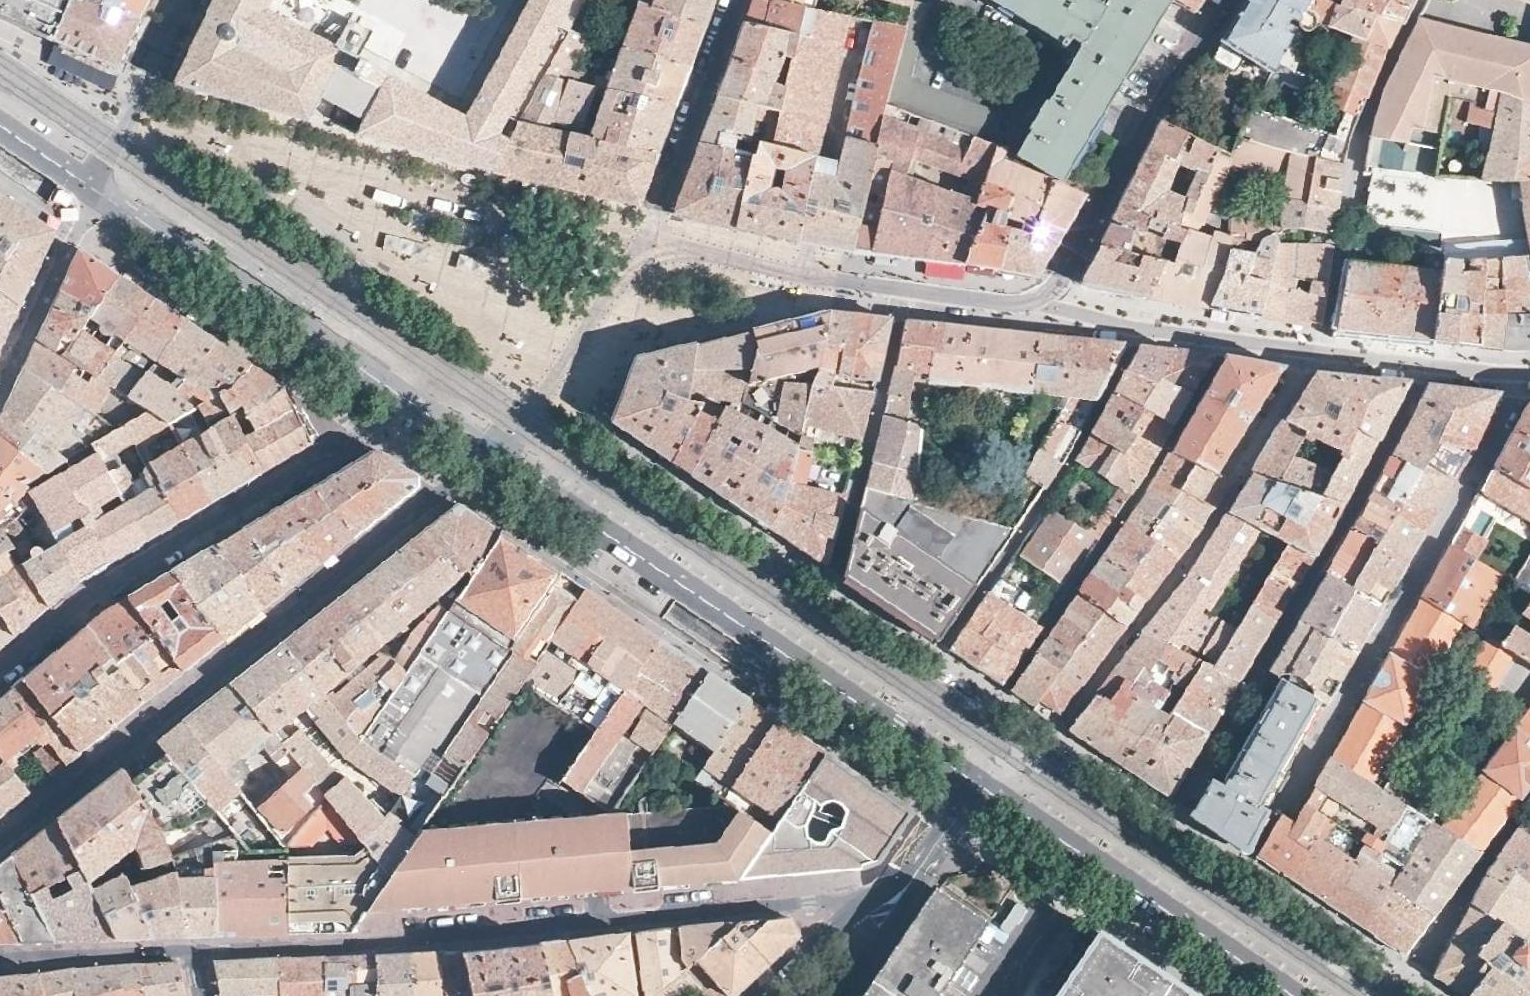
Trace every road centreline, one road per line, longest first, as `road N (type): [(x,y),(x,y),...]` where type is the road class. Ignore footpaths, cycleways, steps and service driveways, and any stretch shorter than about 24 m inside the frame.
road 1 (residential): [(650,241),(803,276),(1043,301),(1224,0)]
road 2 (residential): [(878,905),(837,901),(414,940),(196,950)]
road 3 (residential): [(0,836),(486,459)]
road 4 (residential): [(486,459),(972,789)]
road 5 (residential): [(0,673),(96,593),(409,403)]
road 6 (residential): [(87,192),(409,403)]
road 7 (residential): [(972,789),(1282,995)]
road 8 (residential): [(486,459),(545,402),(650,241)]
road 9 (residential): [(738,0),(650,241)]
road 10 (residential): [(0,376),(87,192)]
road 11 (residential): [(0,958),(196,950)]
road 12 (residential): [(972,789),(878,905)]
road 13 (residential): [(878,905),(842,917),(763,995)]

